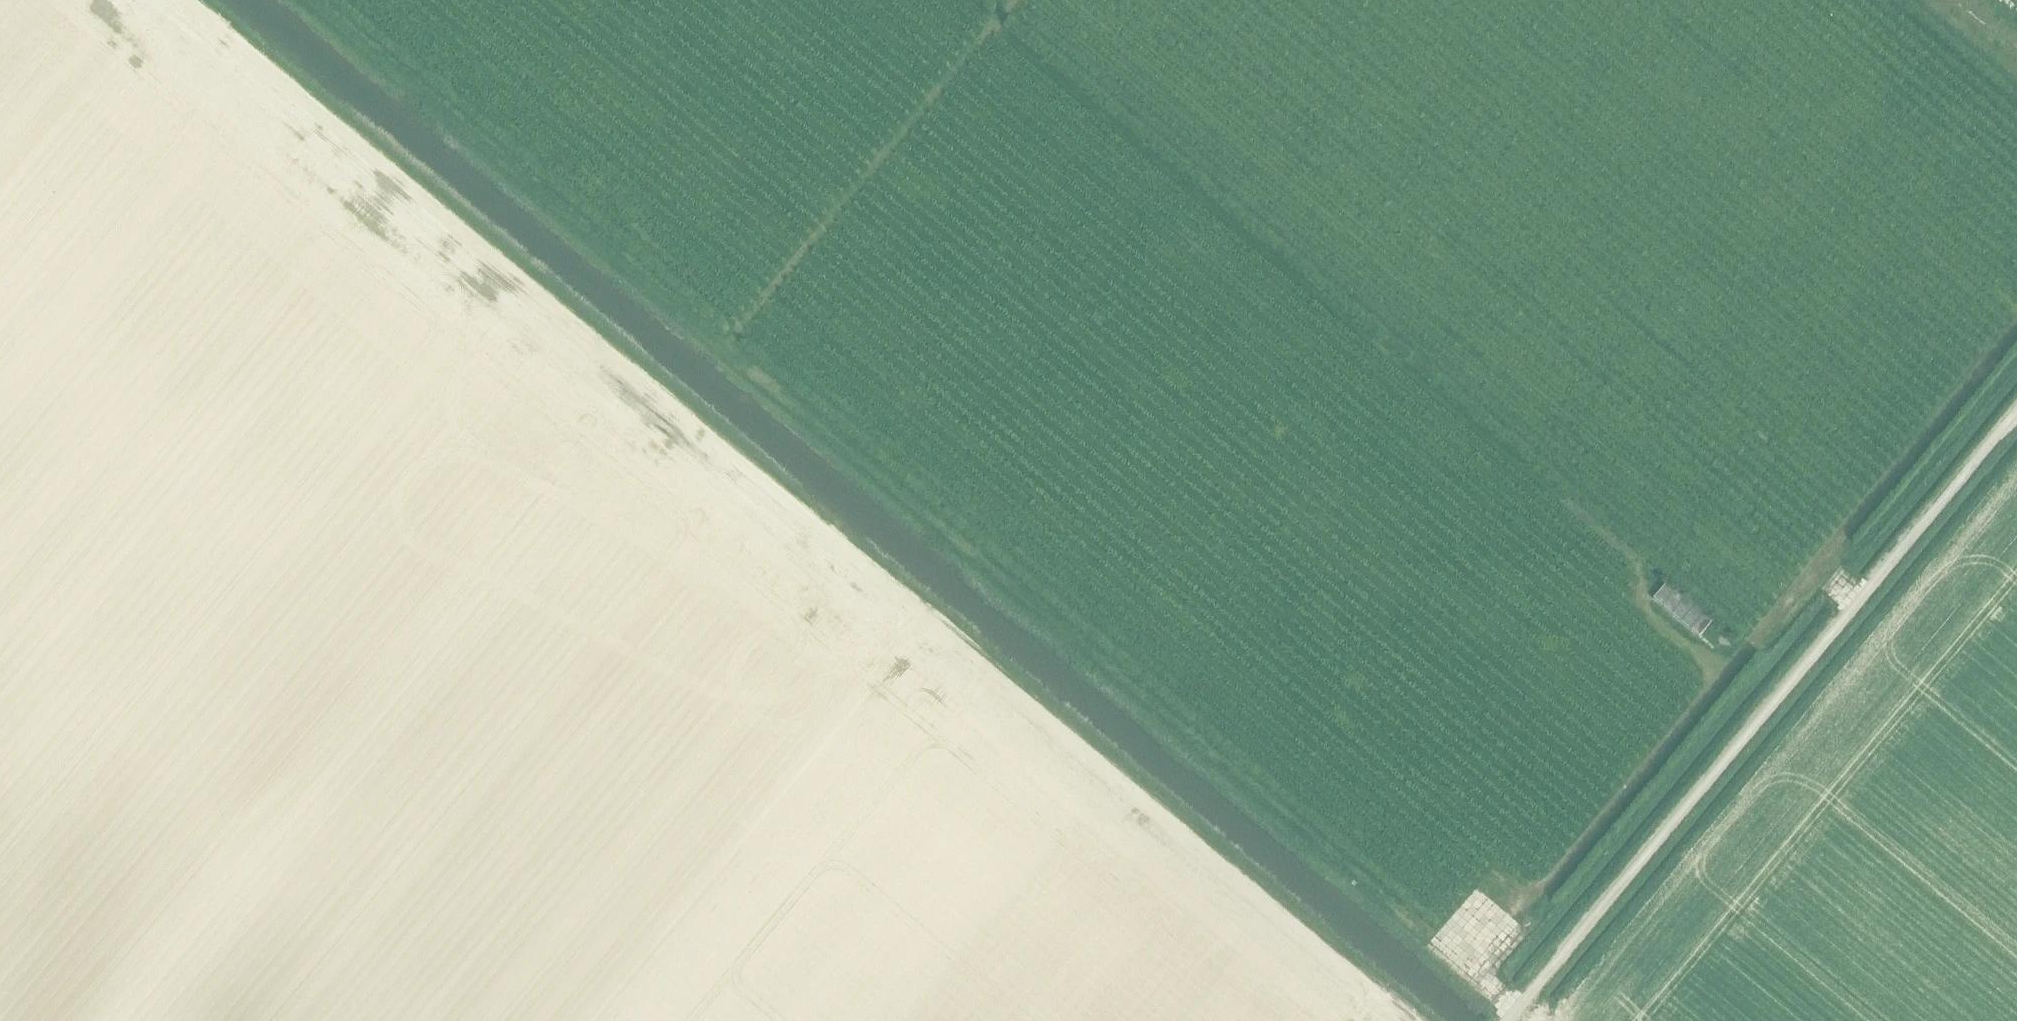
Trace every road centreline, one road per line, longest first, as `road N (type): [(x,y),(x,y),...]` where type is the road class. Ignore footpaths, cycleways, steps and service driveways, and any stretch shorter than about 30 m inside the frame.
road 1 (unclassified): [(1507,1020),(2016,411)]

